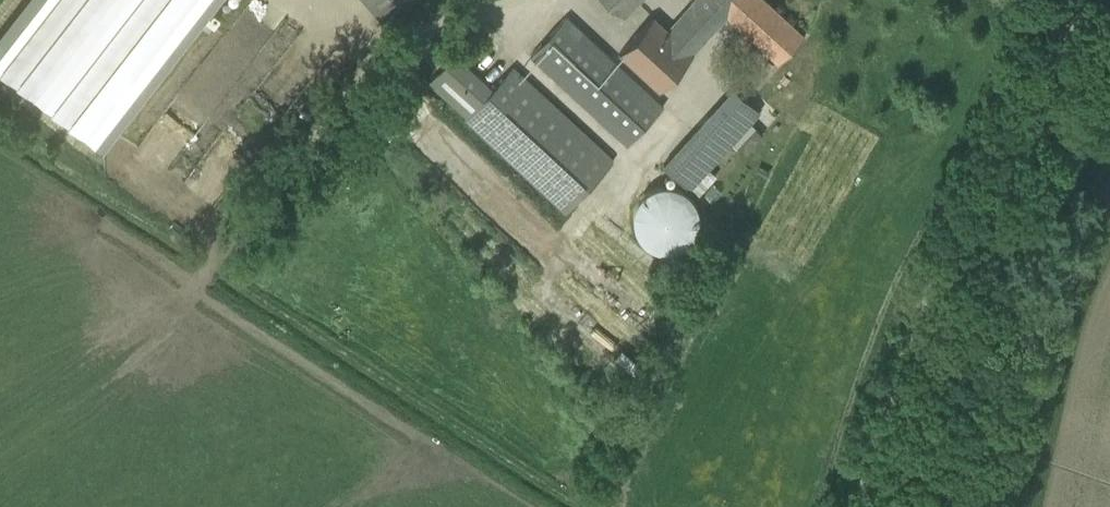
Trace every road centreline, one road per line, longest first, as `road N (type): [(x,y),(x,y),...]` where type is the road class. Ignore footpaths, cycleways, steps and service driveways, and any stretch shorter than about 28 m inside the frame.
road 1 (unclassified): [(836,506),(888,329),(1056,19)]

